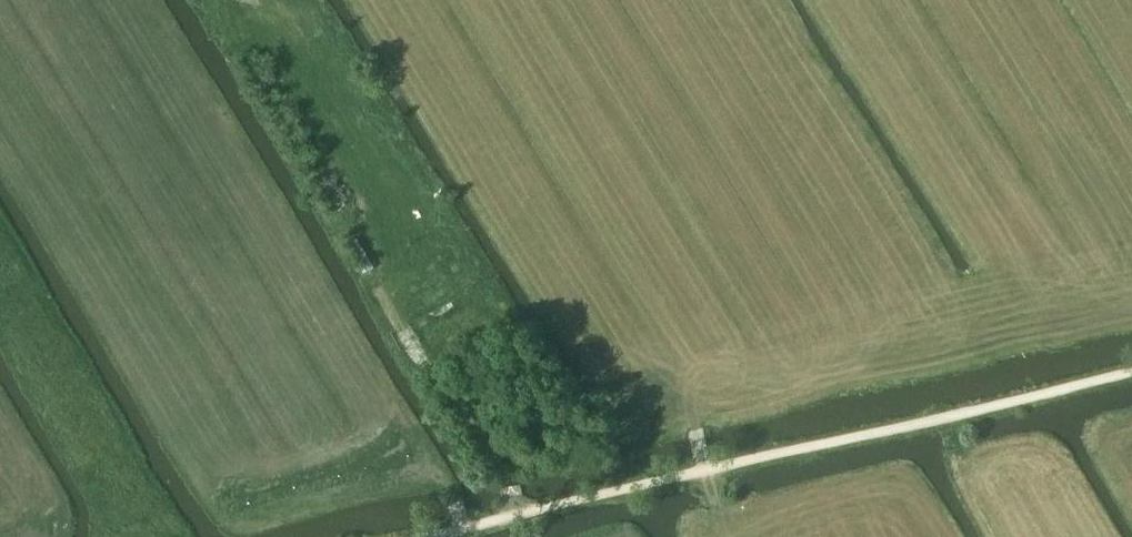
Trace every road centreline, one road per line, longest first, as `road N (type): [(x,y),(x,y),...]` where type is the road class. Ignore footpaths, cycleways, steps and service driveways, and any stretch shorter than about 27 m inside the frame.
road 1 (track): [(406,536),(1131,372)]
road 2 (track): [(729,536),(696,433),(588,225),(456,0)]
road 3 (track): [(518,514),(507,477),(412,353),(378,285)]

